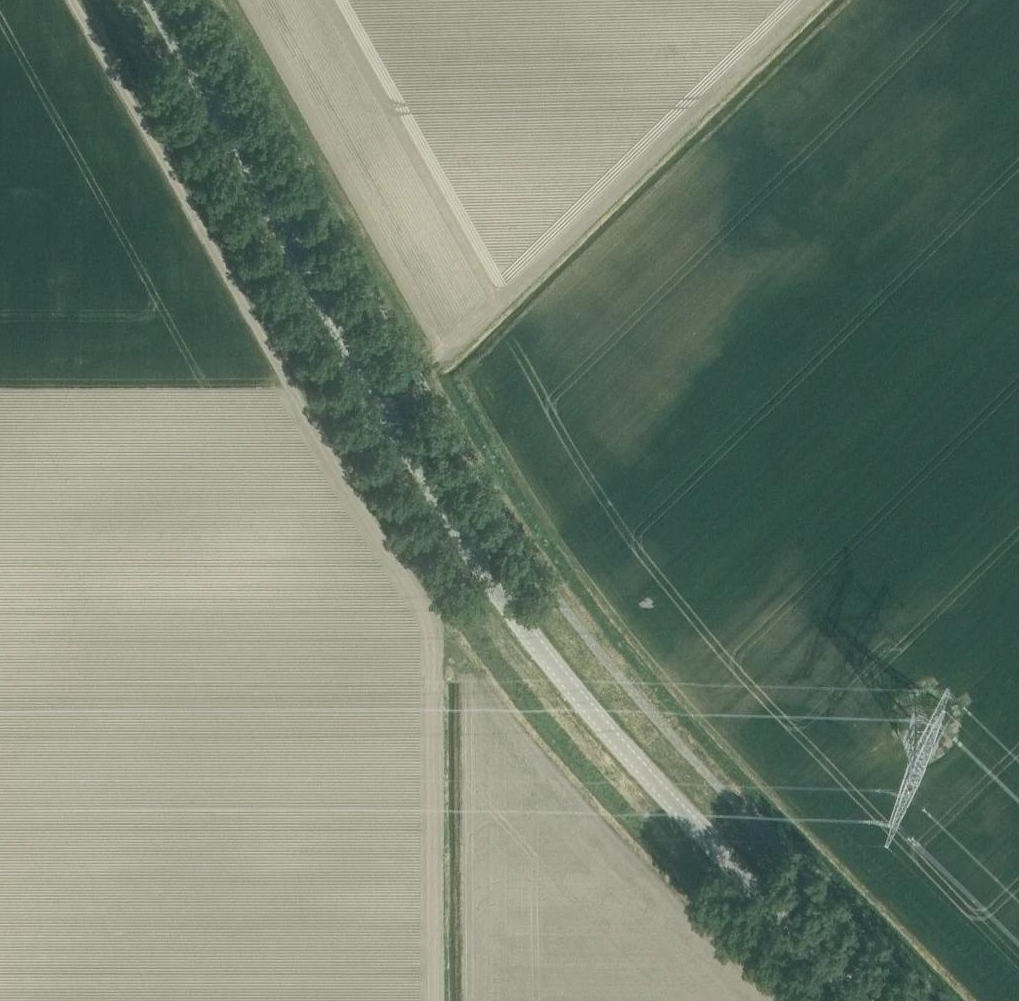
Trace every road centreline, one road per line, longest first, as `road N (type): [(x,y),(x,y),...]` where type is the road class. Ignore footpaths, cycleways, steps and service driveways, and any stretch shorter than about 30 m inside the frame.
road 1 (unclassified): [(865,1000),(633,761),(500,595),(420,470),(154,0)]

